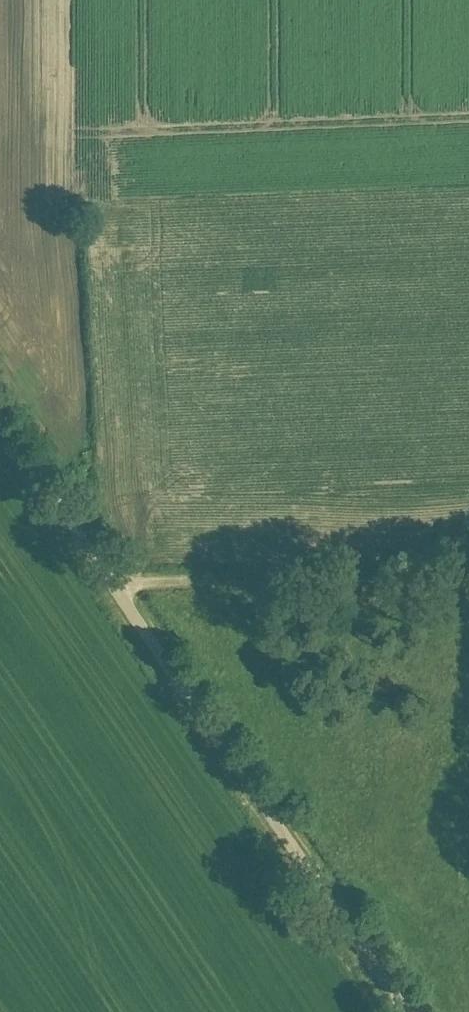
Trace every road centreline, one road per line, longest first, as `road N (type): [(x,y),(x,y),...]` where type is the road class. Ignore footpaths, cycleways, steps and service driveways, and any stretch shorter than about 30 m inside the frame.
road 1 (residential): [(409,1011),(0,418)]
road 2 (track): [(114,586),(468,567)]

